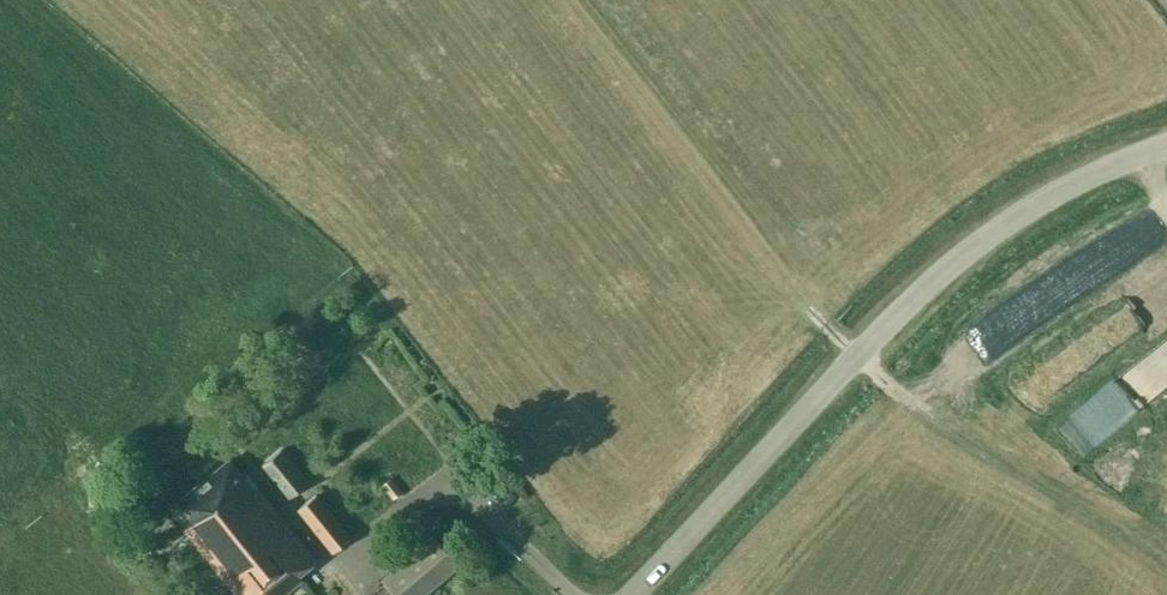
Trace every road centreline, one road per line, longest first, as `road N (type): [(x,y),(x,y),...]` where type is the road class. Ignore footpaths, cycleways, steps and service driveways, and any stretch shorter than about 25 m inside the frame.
road 1 (tertiary): [(631,594),(951,265),(1069,185),(1166,145)]

